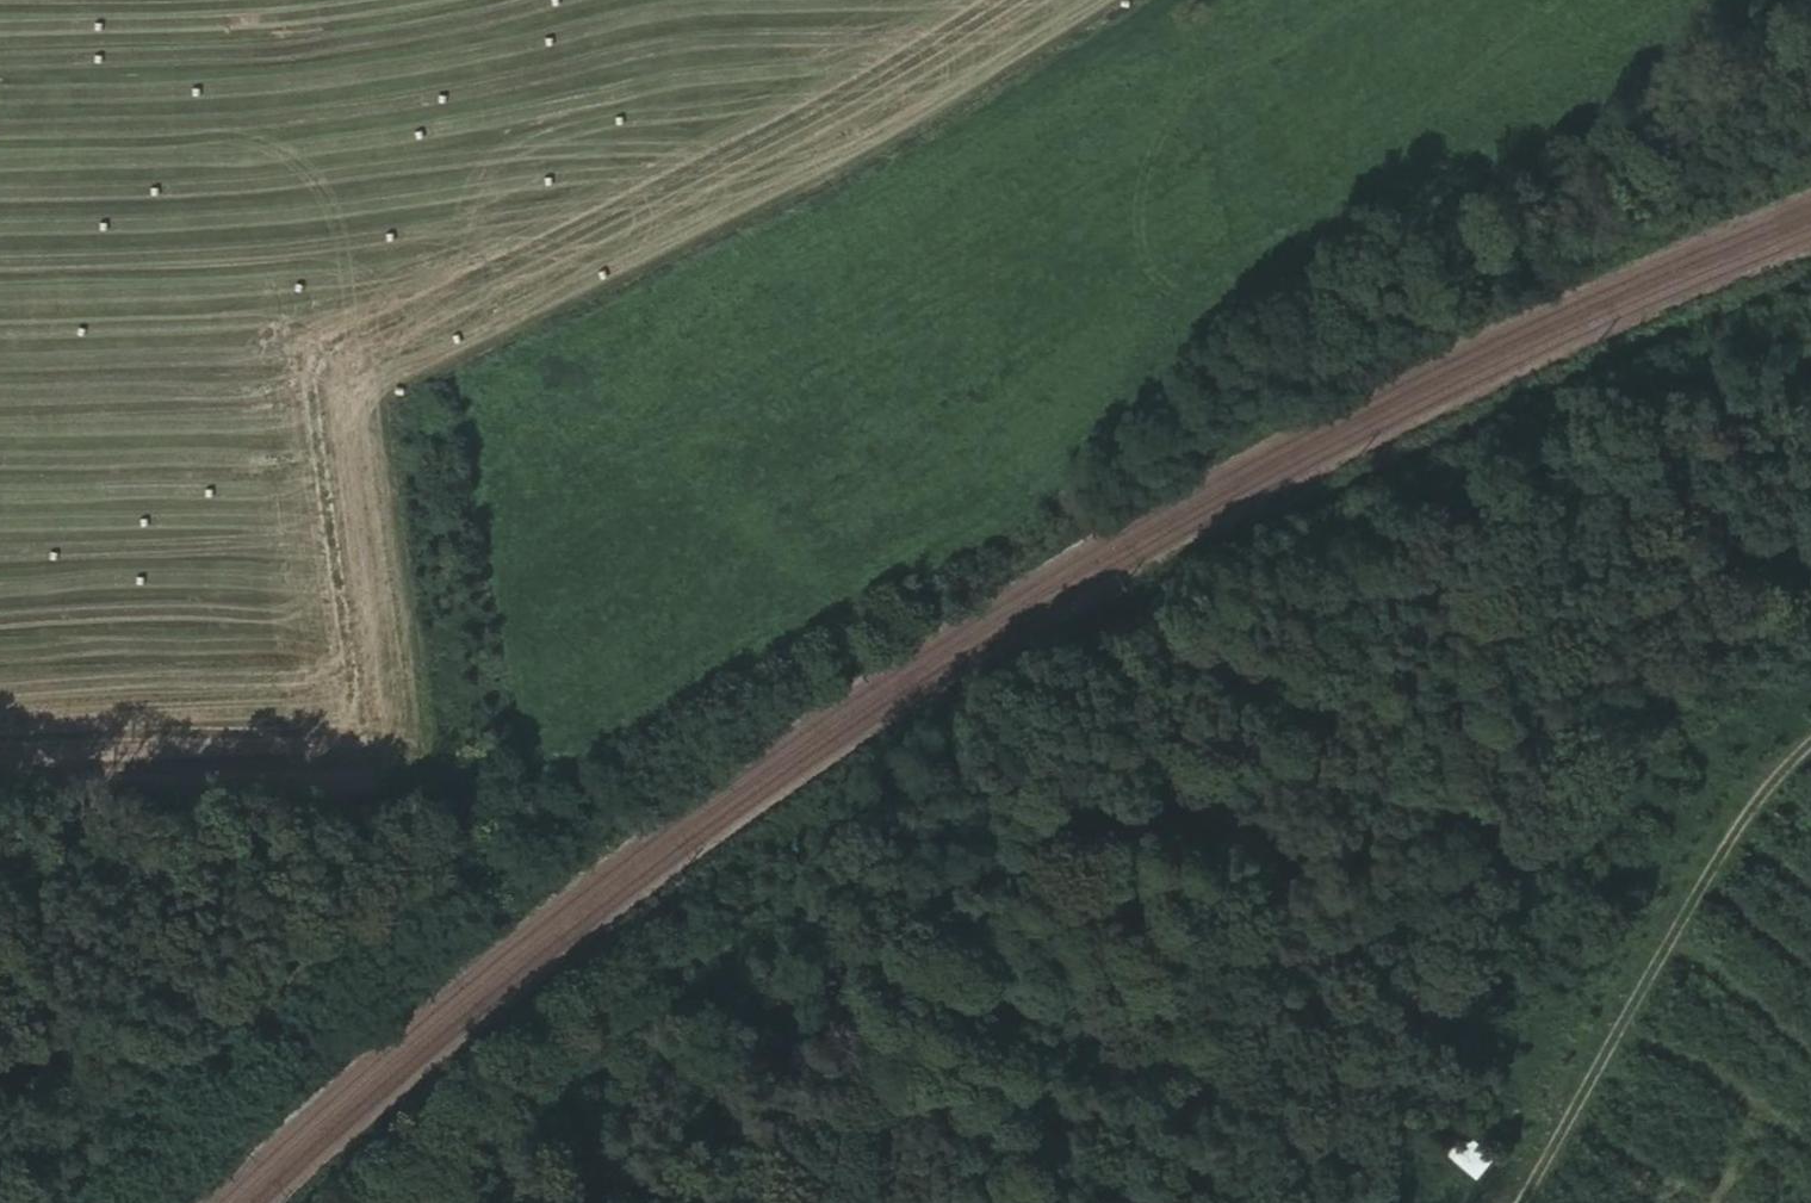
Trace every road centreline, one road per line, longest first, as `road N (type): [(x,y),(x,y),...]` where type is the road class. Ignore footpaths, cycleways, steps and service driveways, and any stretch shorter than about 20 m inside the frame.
road 1 (track): [(1810,504),(1618,653),(1499,791),(1424,896),(1269,1202)]
road 2 (track): [(1810,772),(1723,859),(1595,1063),(1540,1202)]

